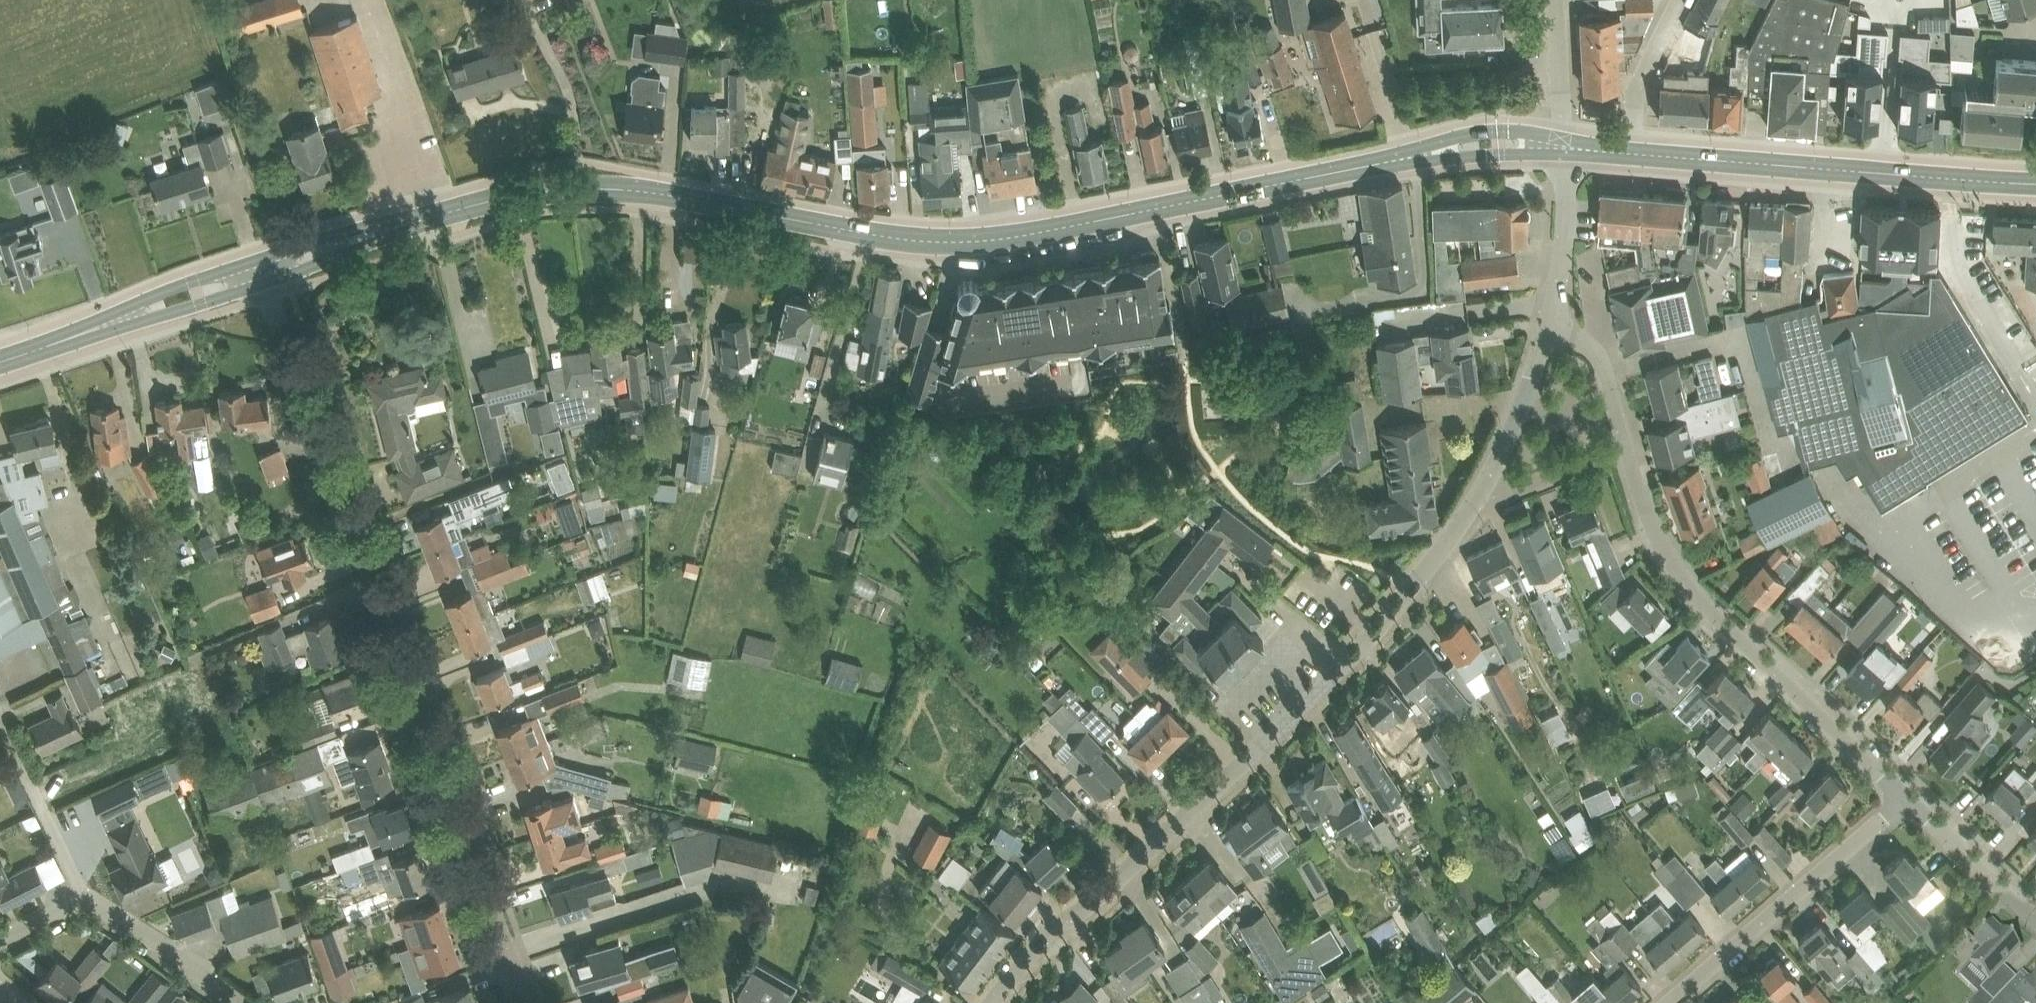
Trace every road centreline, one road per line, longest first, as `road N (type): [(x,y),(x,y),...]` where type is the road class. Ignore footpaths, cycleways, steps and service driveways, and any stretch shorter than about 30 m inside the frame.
road 1 (primary): [(1411,157),(1015,237),(889,237),(669,193),(595,190),(517,195),(377,235)]
road 2 (residential): [(524,1002),(263,284)]
road 3 (residential): [(994,1002),(1051,934),(1126,872),(1375,631),(1481,496)]
road 4 (residential): [(1907,800),(1674,565),(1630,448)]
road 5 (primary): [(2035,182),(1631,153)]
road 6 (residential): [(1669,1002),(1907,800)]
road 7 (residential): [(87,901),(0,720)]
road 8 (residential): [(247,1002),(87,901)]
road 9 (residential): [(1547,327),(1563,258),(1565,146)]
road 10 (residential): [(1481,496),(1547,327)]
road 11 (residential): [(2035,920),(1907,800)]
road 12 (primary): [(1565,146),(1524,132),(1477,132),(1411,157)]
road 13 (residential): [(1631,153),(1636,100),(1675,0)]
road 14 (residential): [(1630,448),(1603,358),(1572,333),(1547,327)]
road 15 (residential): [(1481,496),(1630,448)]
road 16 (primary): [(1411,157),(1565,146)]
road 17 (residential): [(1565,146),(1559,0)]
road 18 (primary): [(125,317),(263,284)]
road 19 (primary): [(256,264),(166,294),(125,317)]
road 20 (primary): [(125,317),(0,359)]
road 21 (primary): [(377,235),(256,264)]
road 22 (primary): [(263,284),(377,235)]

